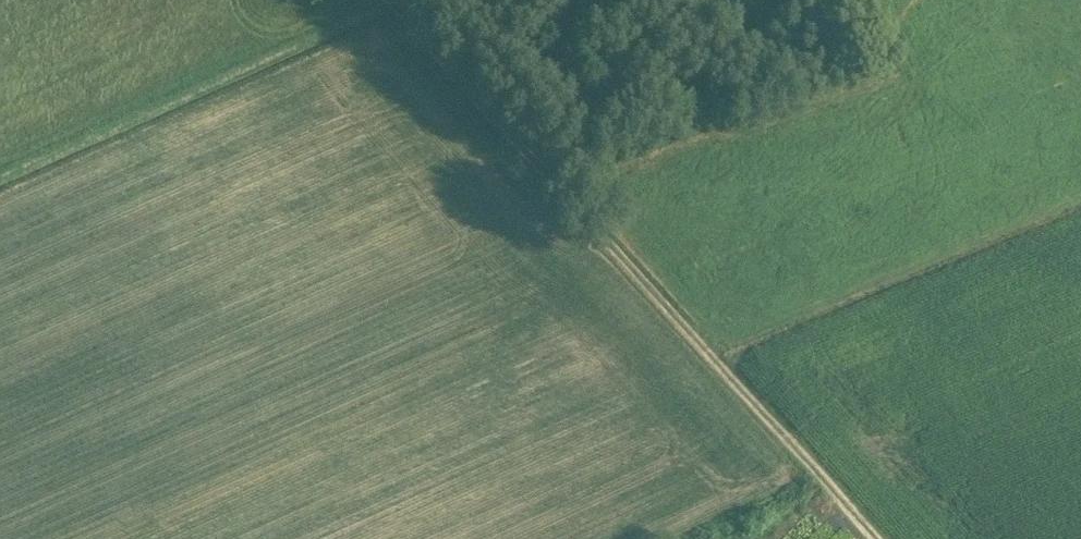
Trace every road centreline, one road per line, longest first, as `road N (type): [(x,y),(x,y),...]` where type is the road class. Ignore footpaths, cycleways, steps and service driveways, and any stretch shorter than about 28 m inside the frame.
road 1 (track): [(877,538),(389,0)]

